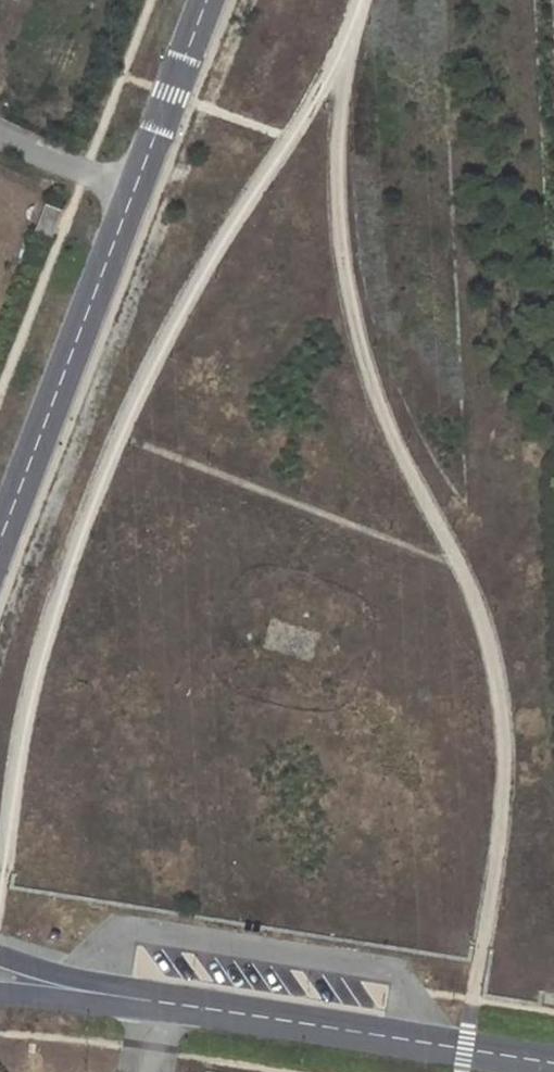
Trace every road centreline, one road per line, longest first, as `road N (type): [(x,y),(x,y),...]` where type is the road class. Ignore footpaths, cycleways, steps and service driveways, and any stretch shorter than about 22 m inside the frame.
road 1 (unclassified): [(206,0),(0,544)]
road 2 (unclassified): [(0,975),(553,1065)]

